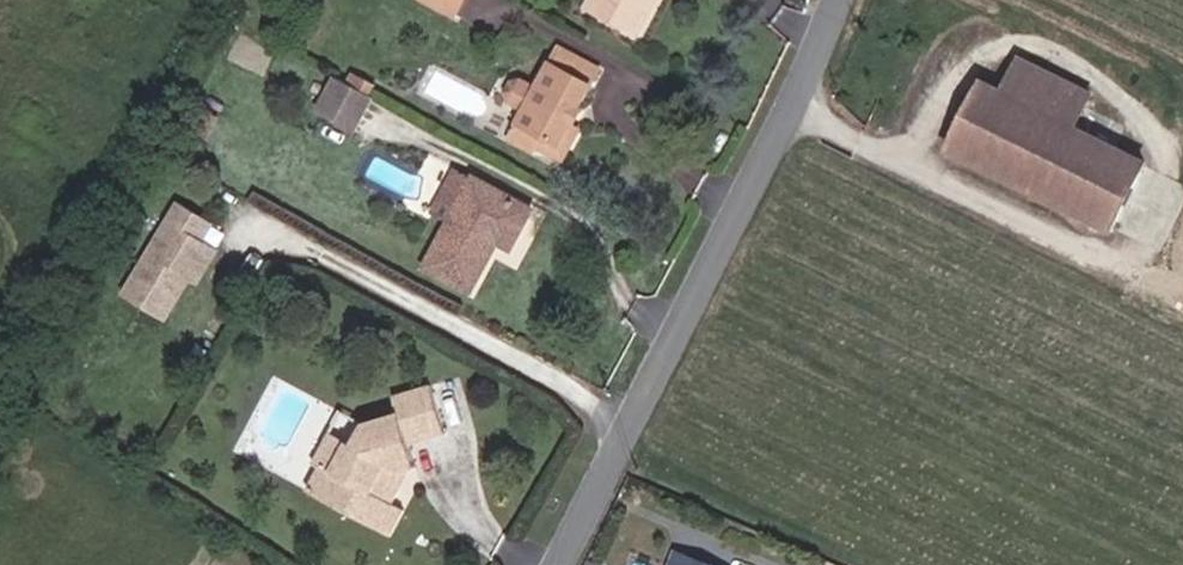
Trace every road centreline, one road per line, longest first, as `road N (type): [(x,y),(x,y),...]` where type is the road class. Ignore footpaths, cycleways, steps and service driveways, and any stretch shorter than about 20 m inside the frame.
road 1 (unclassified): [(558,564),(848,0)]

